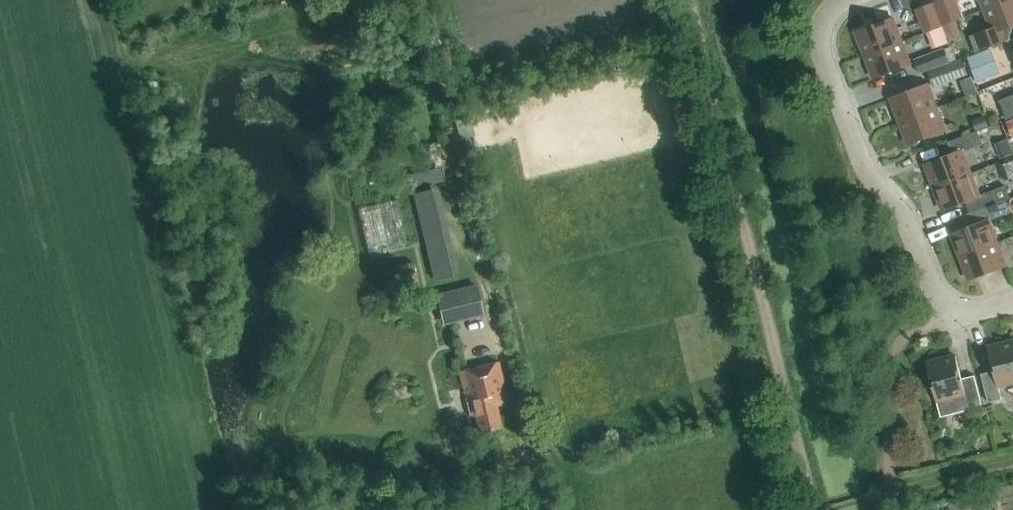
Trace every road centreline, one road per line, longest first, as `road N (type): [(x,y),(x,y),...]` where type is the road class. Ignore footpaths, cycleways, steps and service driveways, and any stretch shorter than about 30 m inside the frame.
road 1 (unclassified): [(816,509),(692,0)]
road 2 (residential): [(947,319),(908,224),(859,154),(823,53),(828,17),(845,0)]

